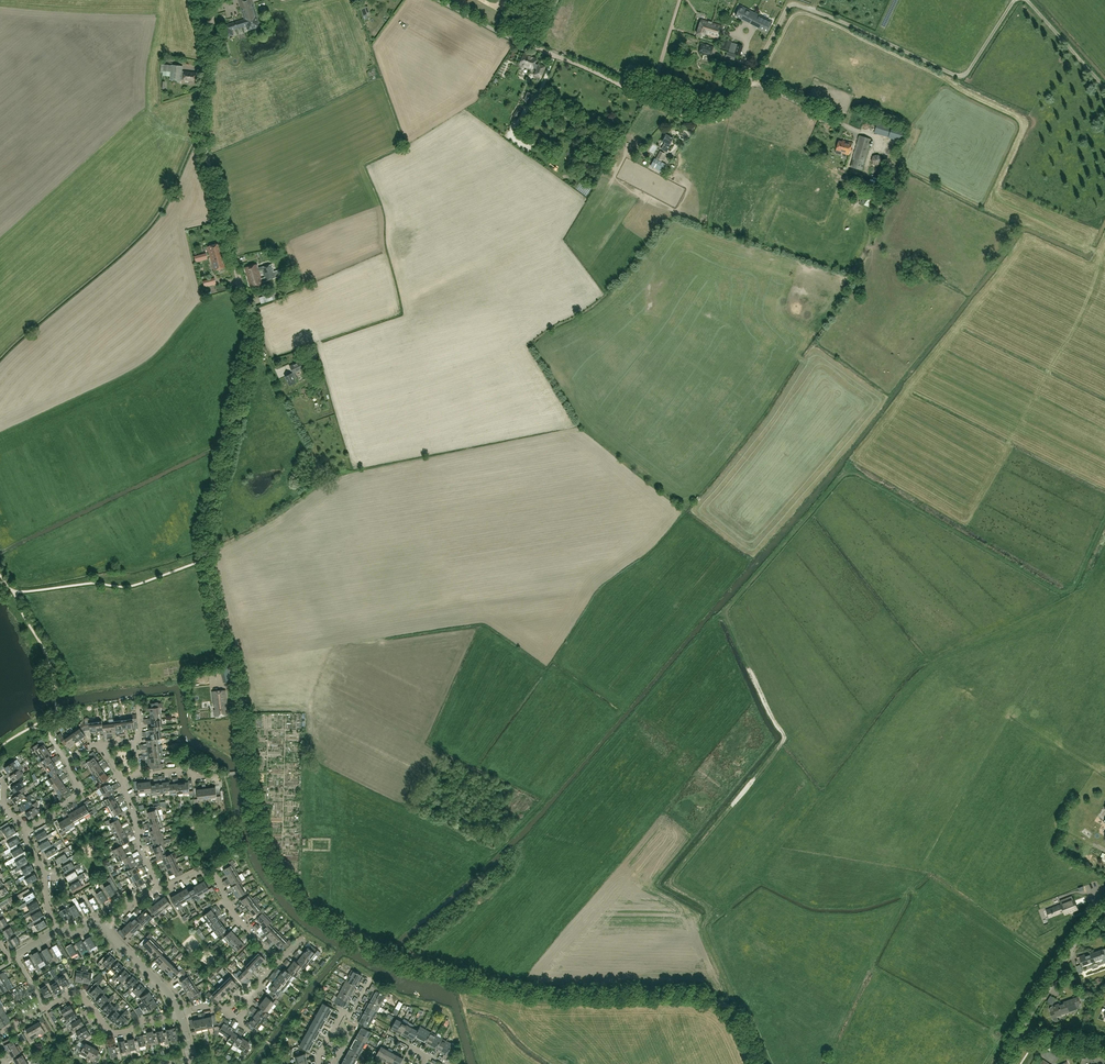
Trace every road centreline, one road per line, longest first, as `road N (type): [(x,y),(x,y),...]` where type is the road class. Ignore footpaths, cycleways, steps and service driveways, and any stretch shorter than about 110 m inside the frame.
road 1 (unclassified): [(758,1063),(737,1020),(711,998),(528,992),(411,964),(325,919),(272,862),(254,810),(241,694),(207,560),(209,509),(252,328),(202,129),(214,0)]
road 2 (track): [(859,132),(755,83),(721,113),(685,115),(530,46)]
road 3 (track): [(1015,0),(960,76),(790,5),(755,83)]
road 4 (residential): [(279,960),(239,920),(212,870),(160,887)]
road 5 (residential): [(180,1014),(109,1034),(80,994),(45,1007)]
road 6 (tertiary): [(1020,1032),(1104,909)]

